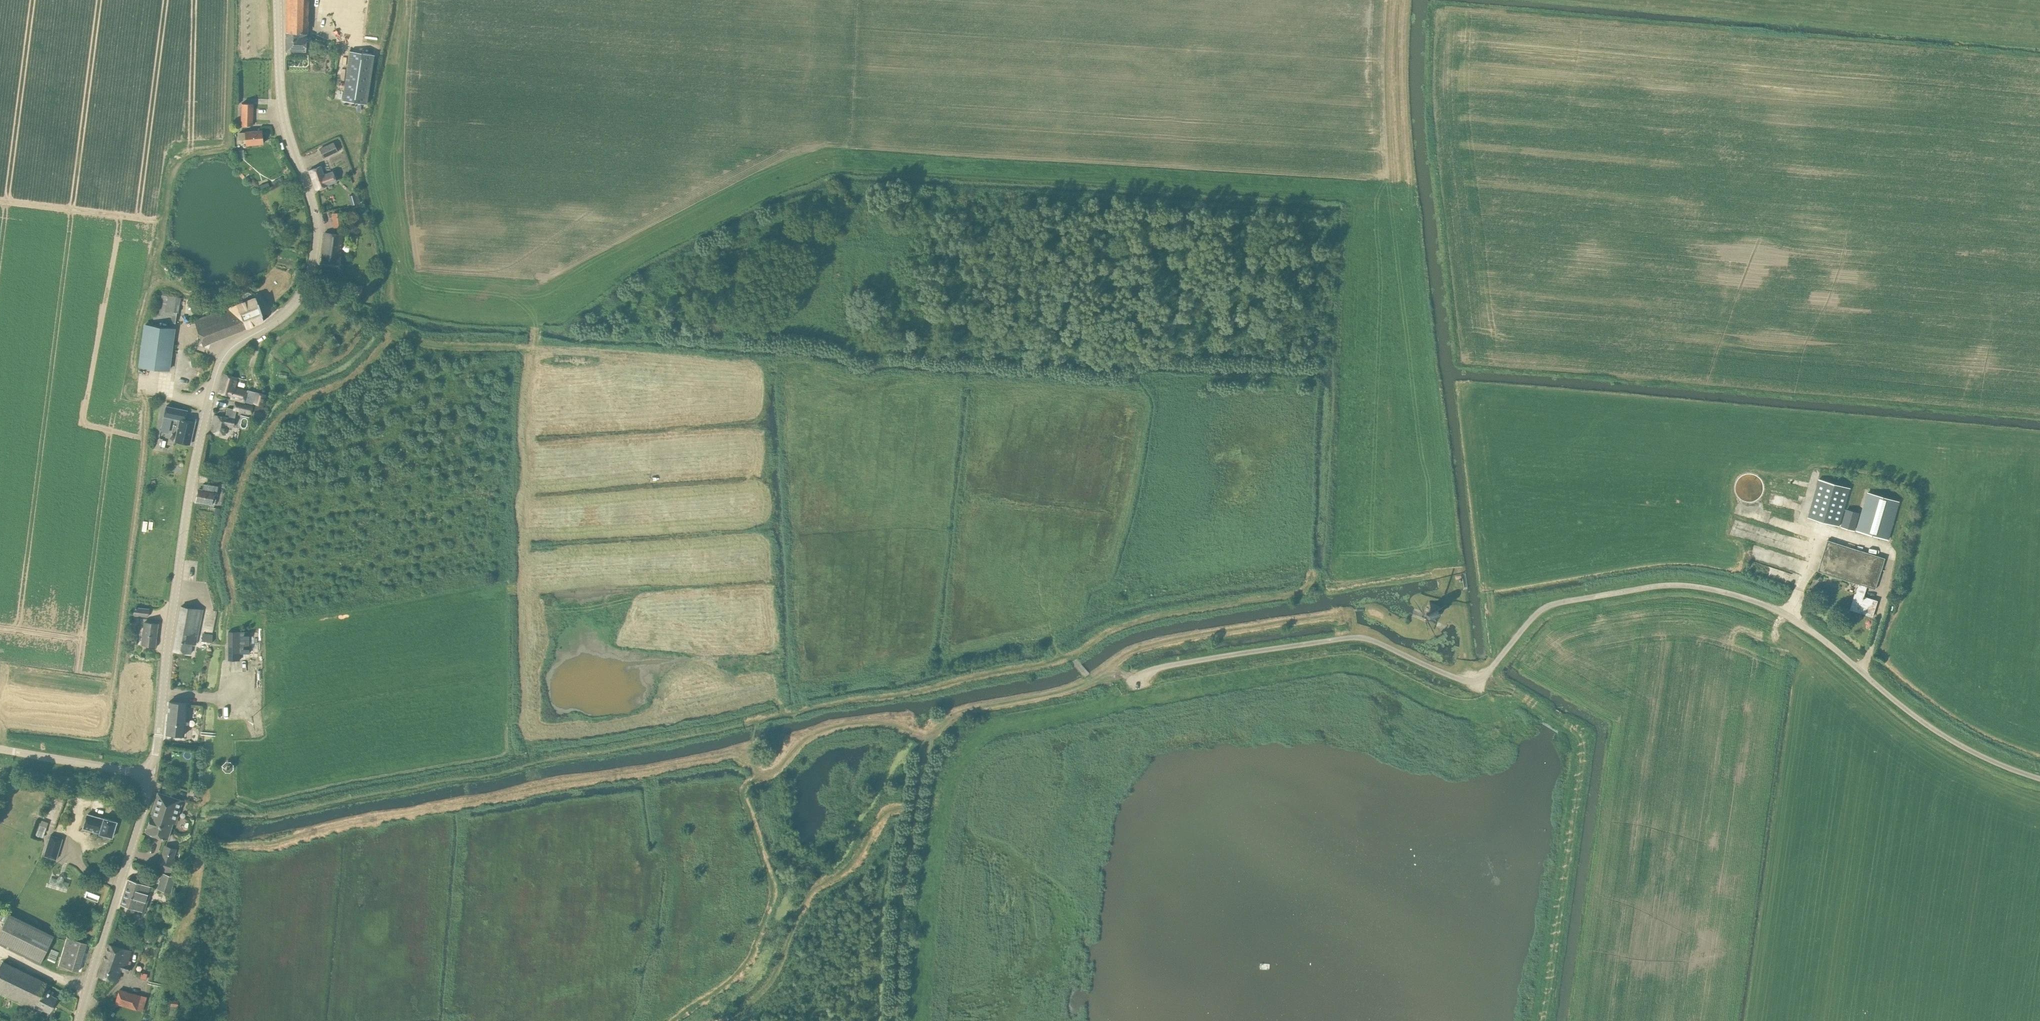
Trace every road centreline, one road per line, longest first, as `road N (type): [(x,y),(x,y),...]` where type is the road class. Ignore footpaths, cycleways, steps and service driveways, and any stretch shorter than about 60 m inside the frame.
road 1 (unclassified): [(2039,778),(1937,732),(1786,615),(1681,585),(1546,607),(1474,682),(1363,637),(1171,665),(1133,680)]
road 2 (tertiary): [(148,775),(209,398),(224,353),(289,310),(313,269),(311,196),(278,100),(277,0)]
road 3 (tertiary): [(77,1020),(146,805),(148,775)]
road 4 (unclassified): [(148,775),(0,749)]

